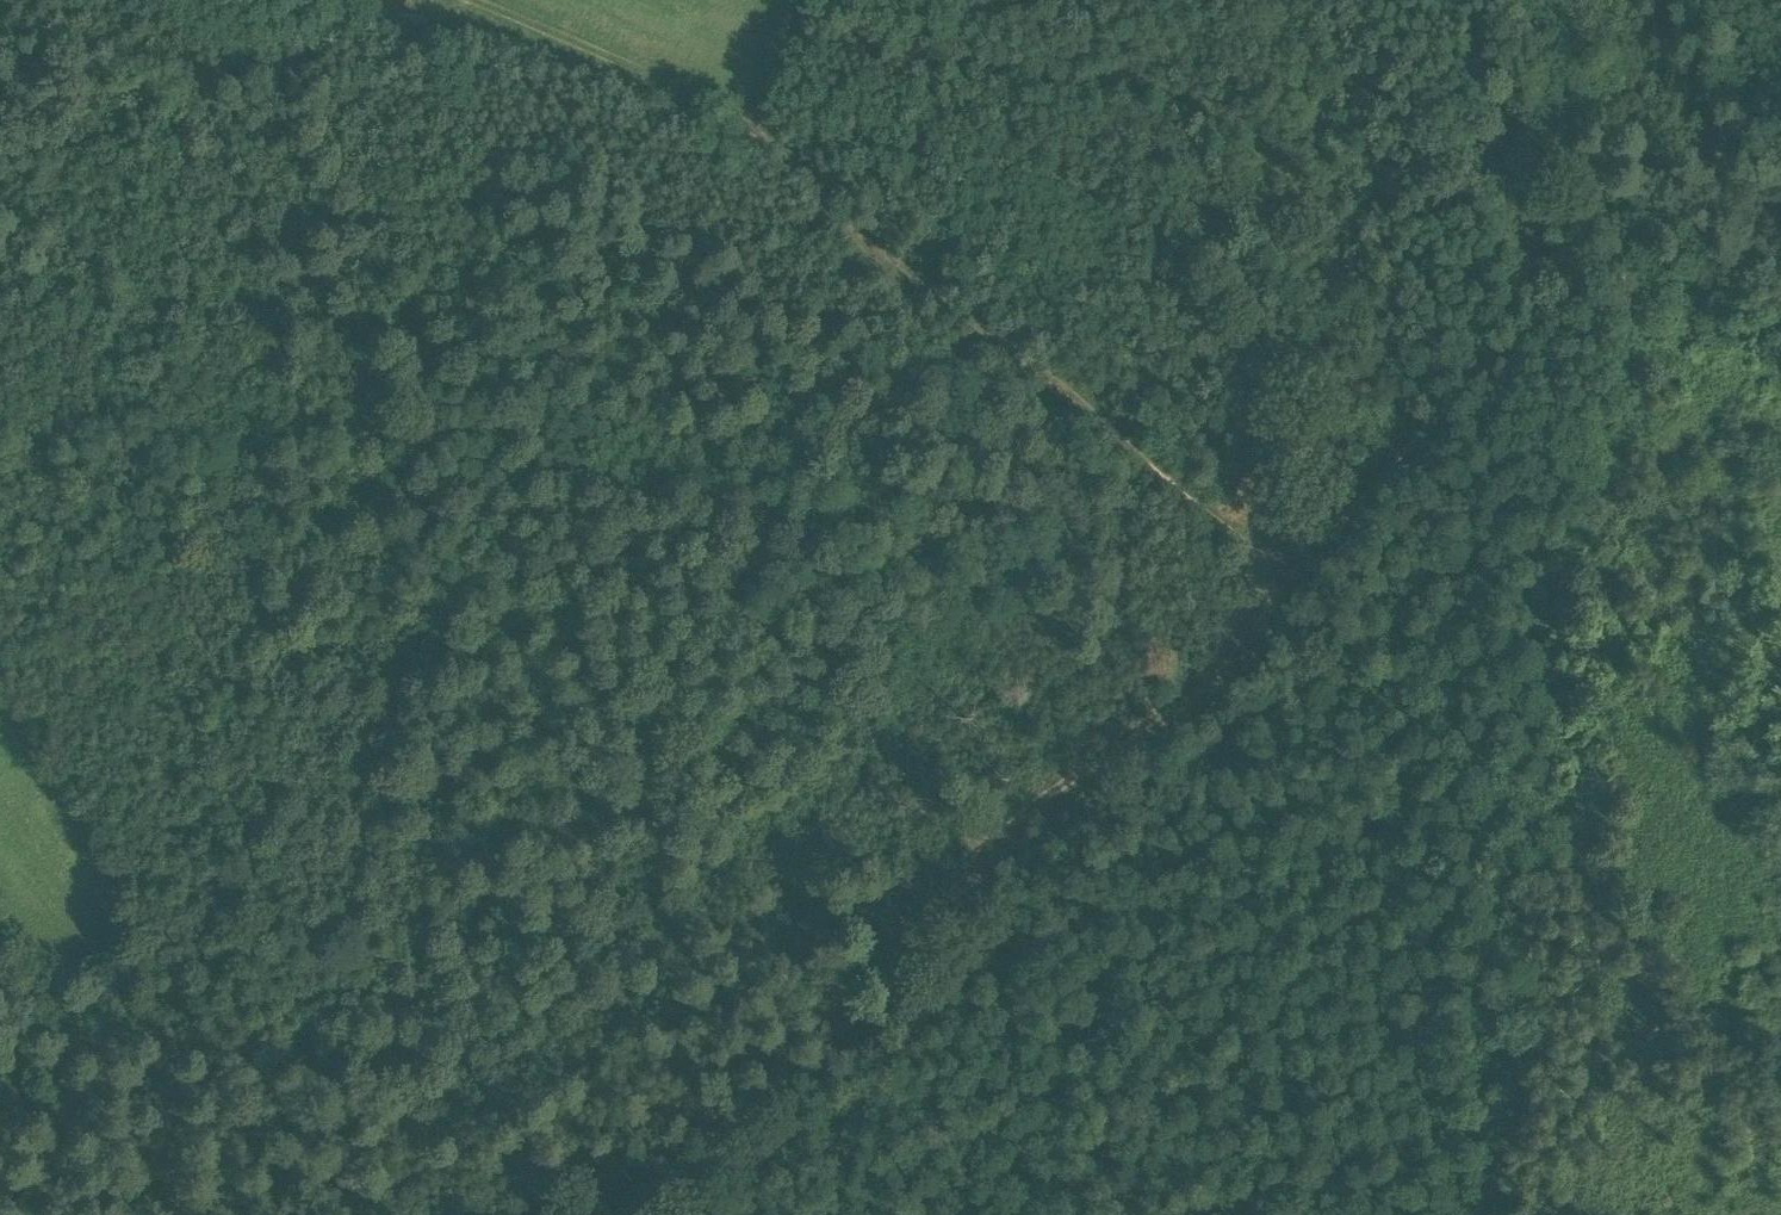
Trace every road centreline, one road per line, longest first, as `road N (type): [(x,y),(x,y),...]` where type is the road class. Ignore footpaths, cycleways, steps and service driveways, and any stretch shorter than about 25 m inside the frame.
road 1 (track): [(403,0),(735,154),(764,152),(885,287),(970,329),(1291,590)]
road 2 (track): [(1780,92),(1464,384),(1206,687),(1136,744),(1032,801)]
road 3 (track): [(590,1214),(754,1103),(875,1004),(914,961),(984,851),(1032,801)]

